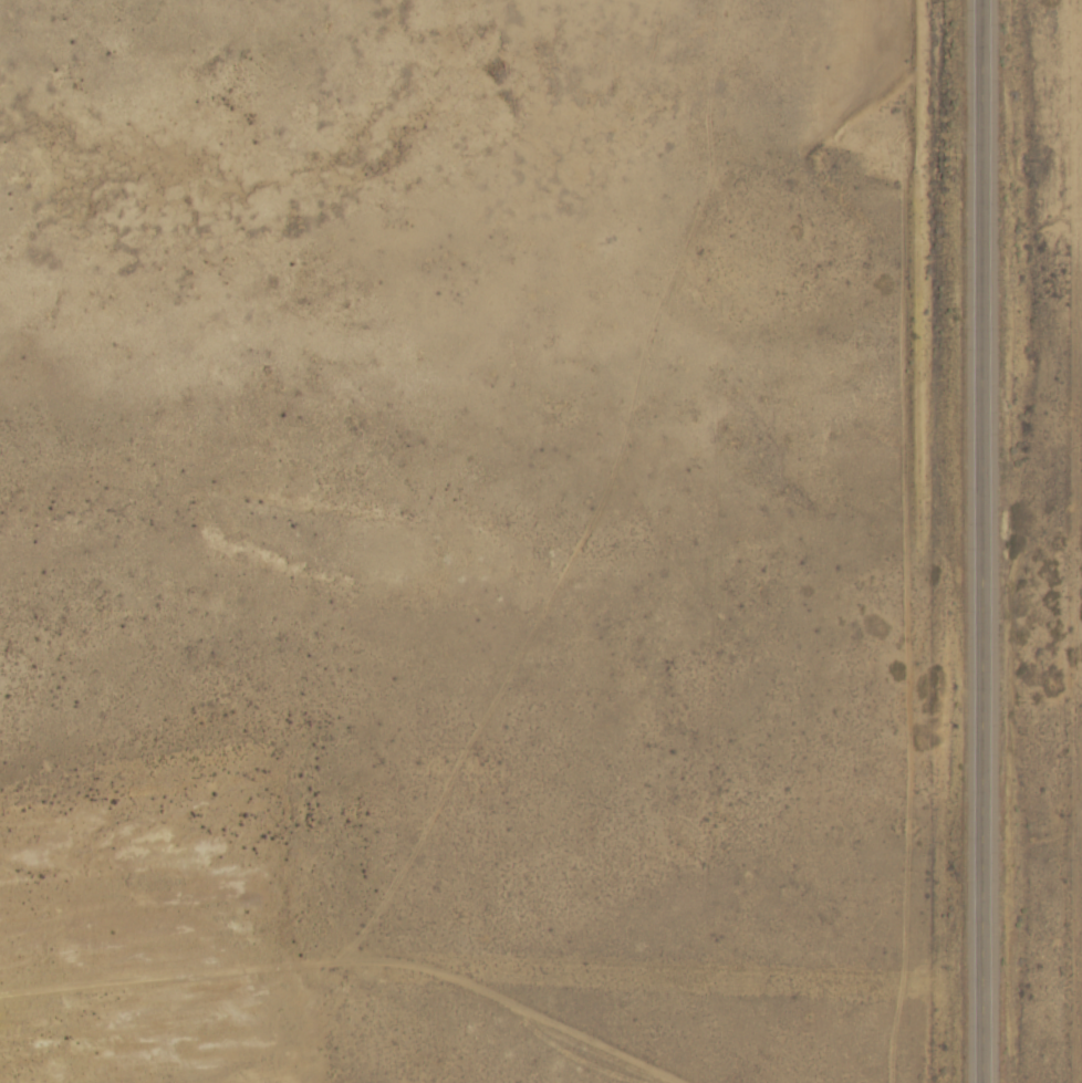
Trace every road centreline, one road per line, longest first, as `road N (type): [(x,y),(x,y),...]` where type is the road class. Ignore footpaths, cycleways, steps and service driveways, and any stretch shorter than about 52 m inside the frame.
road 1 (primary): [(992,0),(985,1082)]

